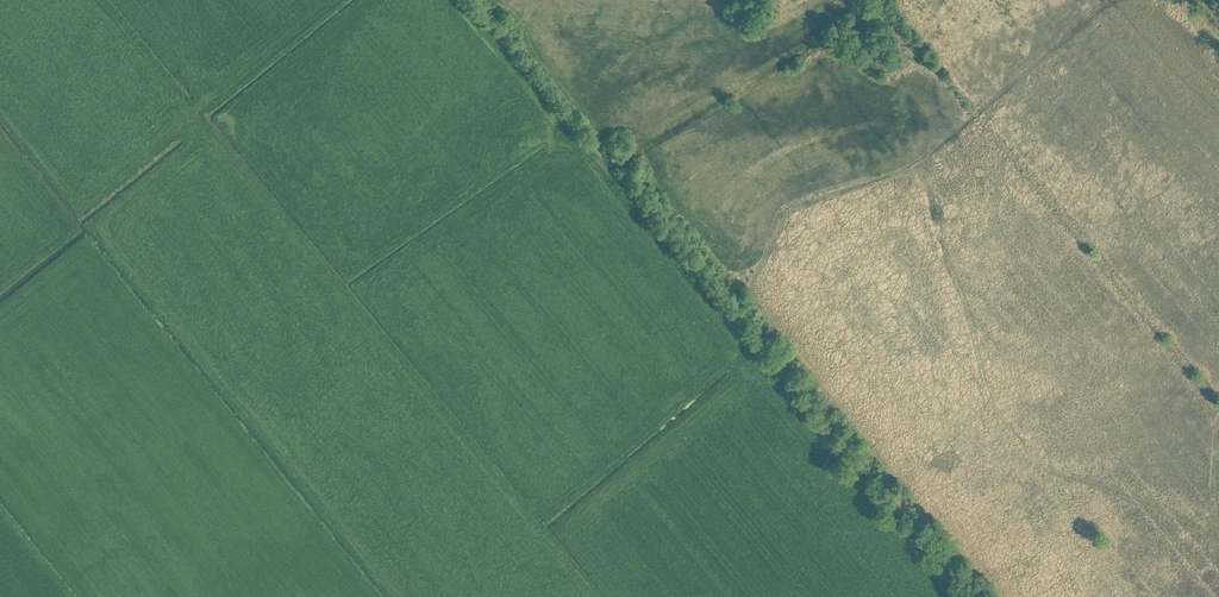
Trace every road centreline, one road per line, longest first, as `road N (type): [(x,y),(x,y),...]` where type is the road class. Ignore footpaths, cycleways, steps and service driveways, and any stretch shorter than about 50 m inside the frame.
road 1 (track): [(594,153),(962,596)]

